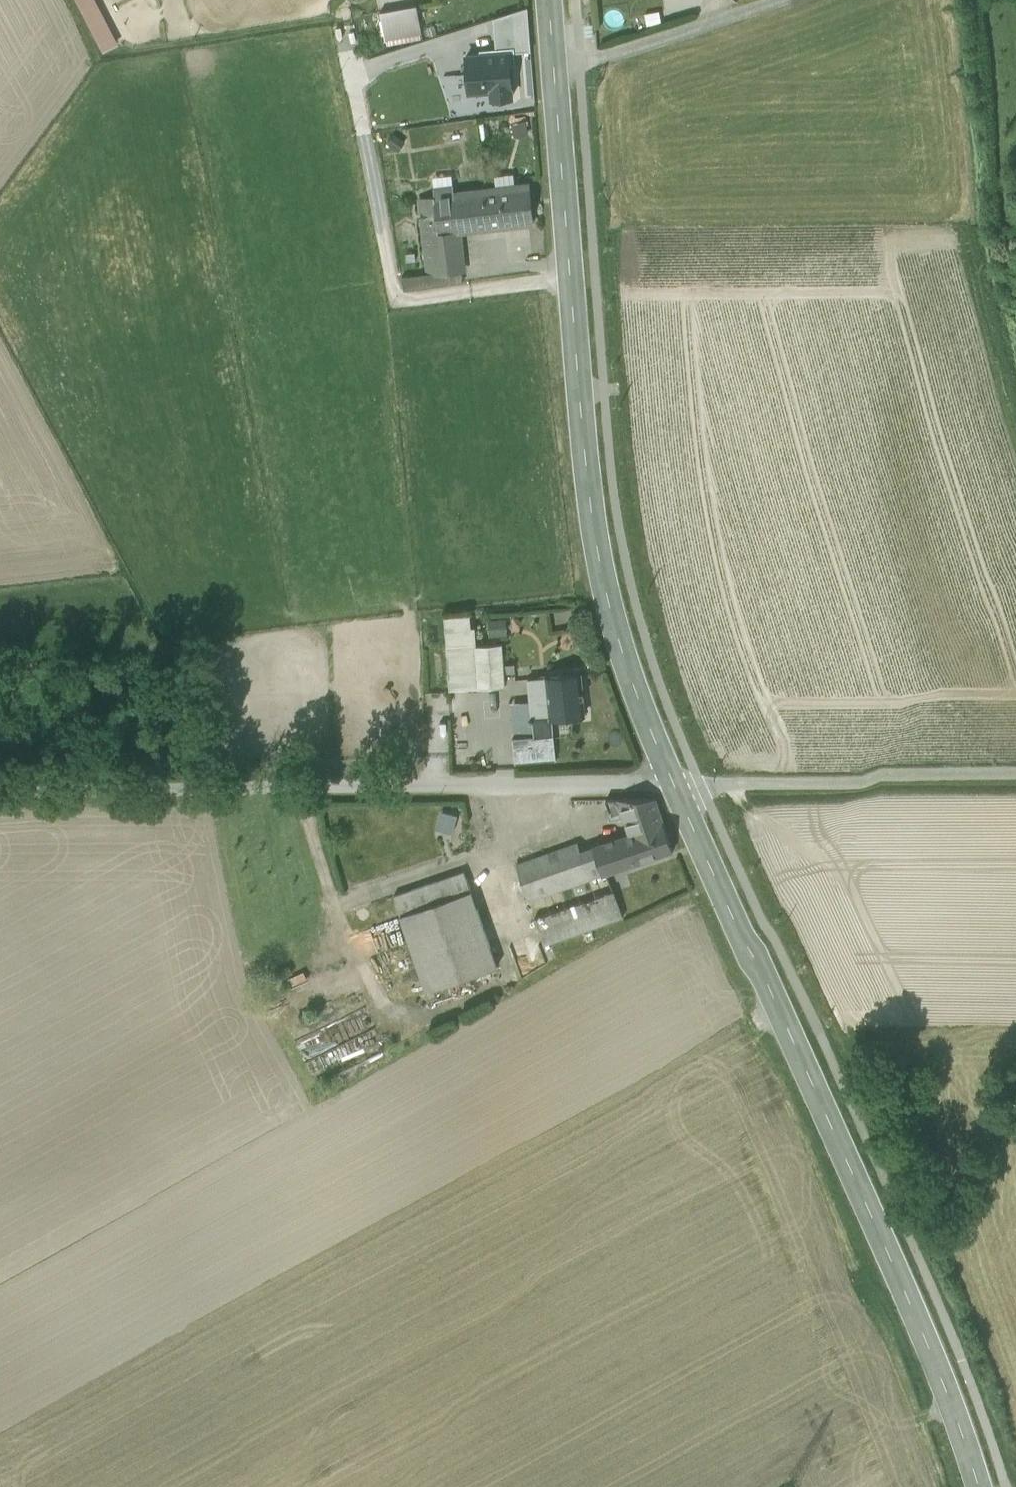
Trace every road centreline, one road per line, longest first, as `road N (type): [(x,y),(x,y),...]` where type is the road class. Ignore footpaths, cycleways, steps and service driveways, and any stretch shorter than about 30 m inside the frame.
road 1 (secondary): [(551,0),(592,495),(636,683),(676,778)]
road 2 (secondary): [(676,778),(928,1339),(977,1486)]
road 3 (residential): [(0,786),(676,778)]
road 4 (track): [(572,271),(397,292),(342,0)]
road 5 (residential): [(676,778),(1015,776)]

